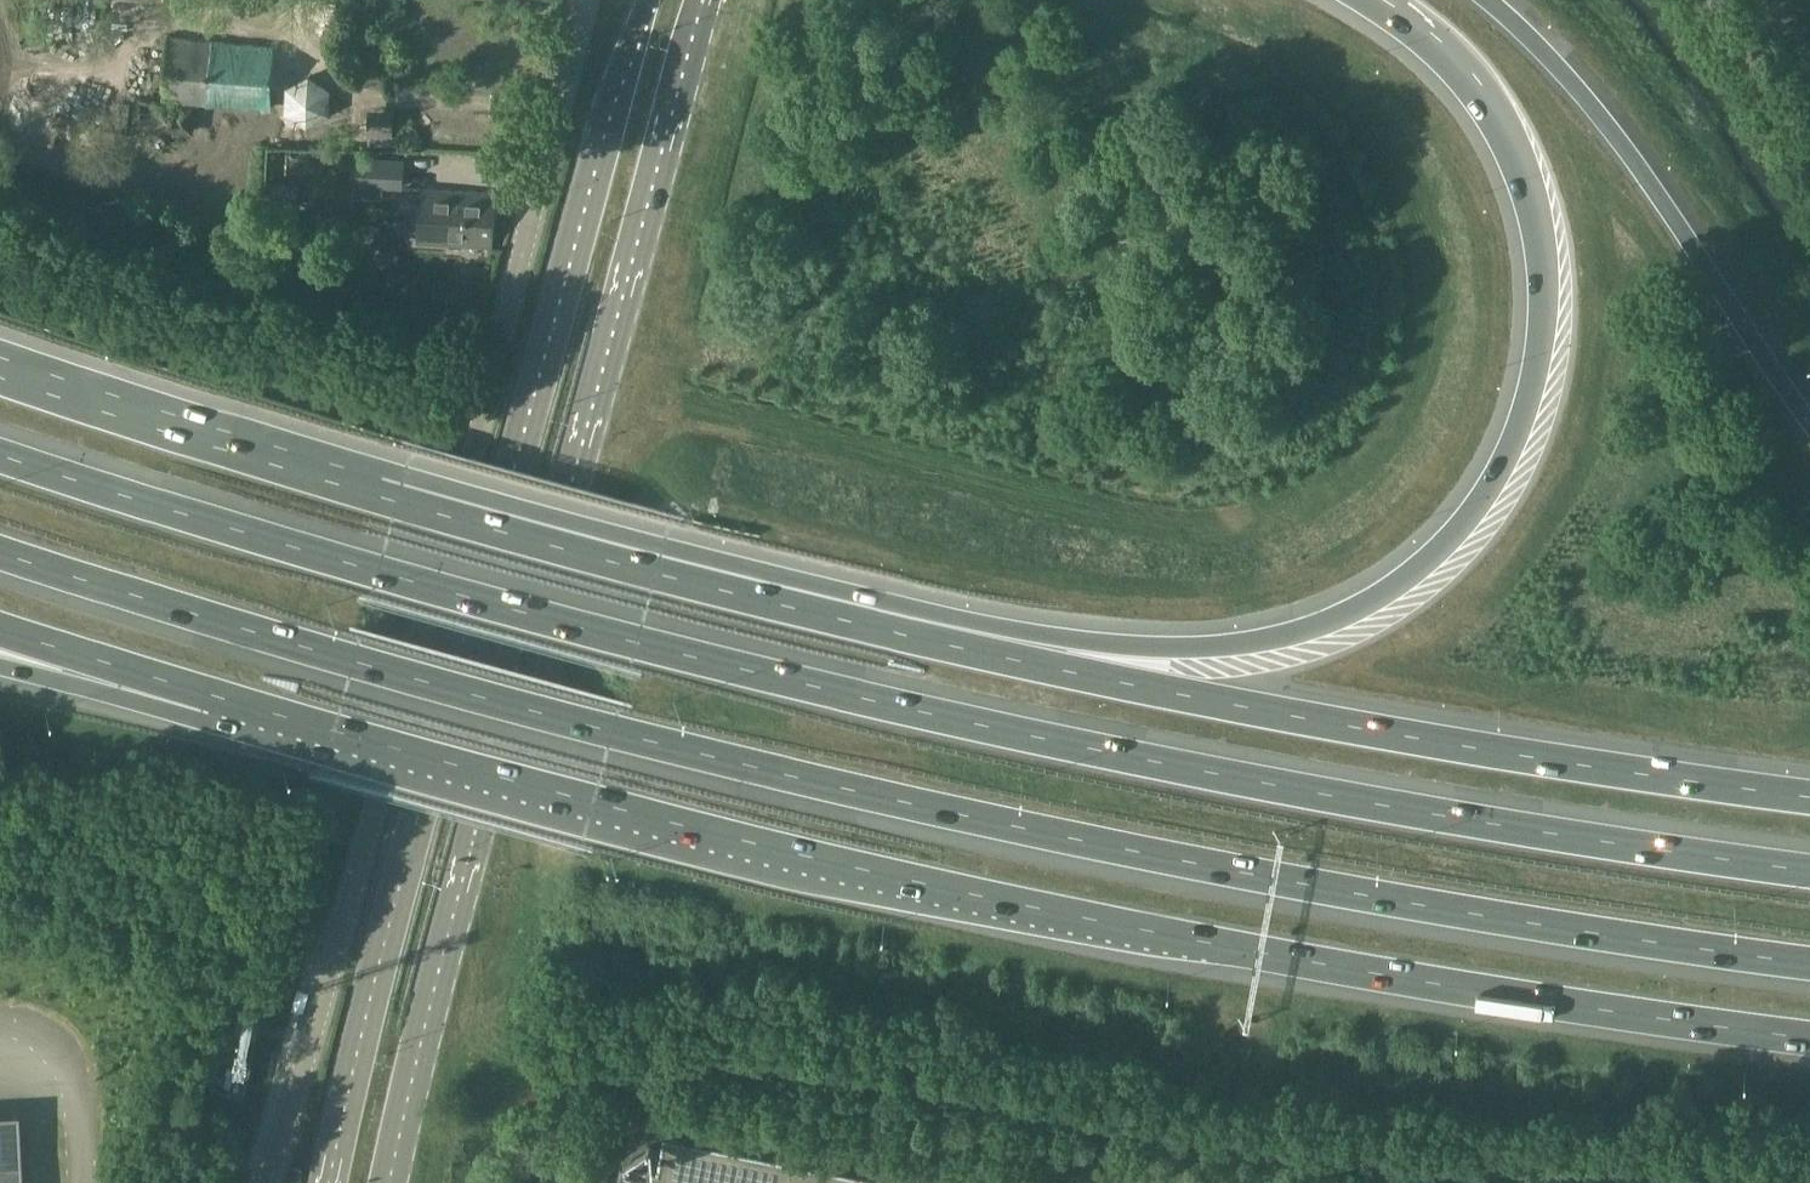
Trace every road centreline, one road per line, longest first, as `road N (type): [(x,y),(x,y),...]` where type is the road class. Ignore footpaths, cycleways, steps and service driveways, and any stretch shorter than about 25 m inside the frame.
road 1 (motorway): [(1809,873),(1571,839),(1222,775),(925,708),(377,571),(0,457)]
road 2 (motorway): [(0,552),(354,661),(856,789),(1194,863),(1555,929),(1809,965)]
road 3 (motorway): [(185,689),(590,800),(977,893),(1540,1003),(1809,1039)]
road 4 (primary): [(648,0),(595,130),(374,944),(320,1182)]
road 5 (residential): [(270,1182),(473,460),(585,0)]
road 6 (primary): [(380,1182),(450,884),(693,1)]
road 7 (motorway): [(1359,0),(1428,46),(1475,98),(1521,187),(1536,241),(1540,330),(1523,415),(1493,484),(1450,540),(1388,593),(1324,623),(1219,646),(1015,656)]
road 8 (motorway): [(1015,656),(398,501),(0,372)]
road 9 (motorway): [(1809,796),(1478,746),(1015,656)]
road 10 (motorway): [(1809,413),(1604,125),(1490,0)]
road 11 (motorway): [(0,630),(185,689)]
road 12 (motorway): [(0,659),(185,689)]
road 13 (unclassified): [(1809,144),(1714,0)]

